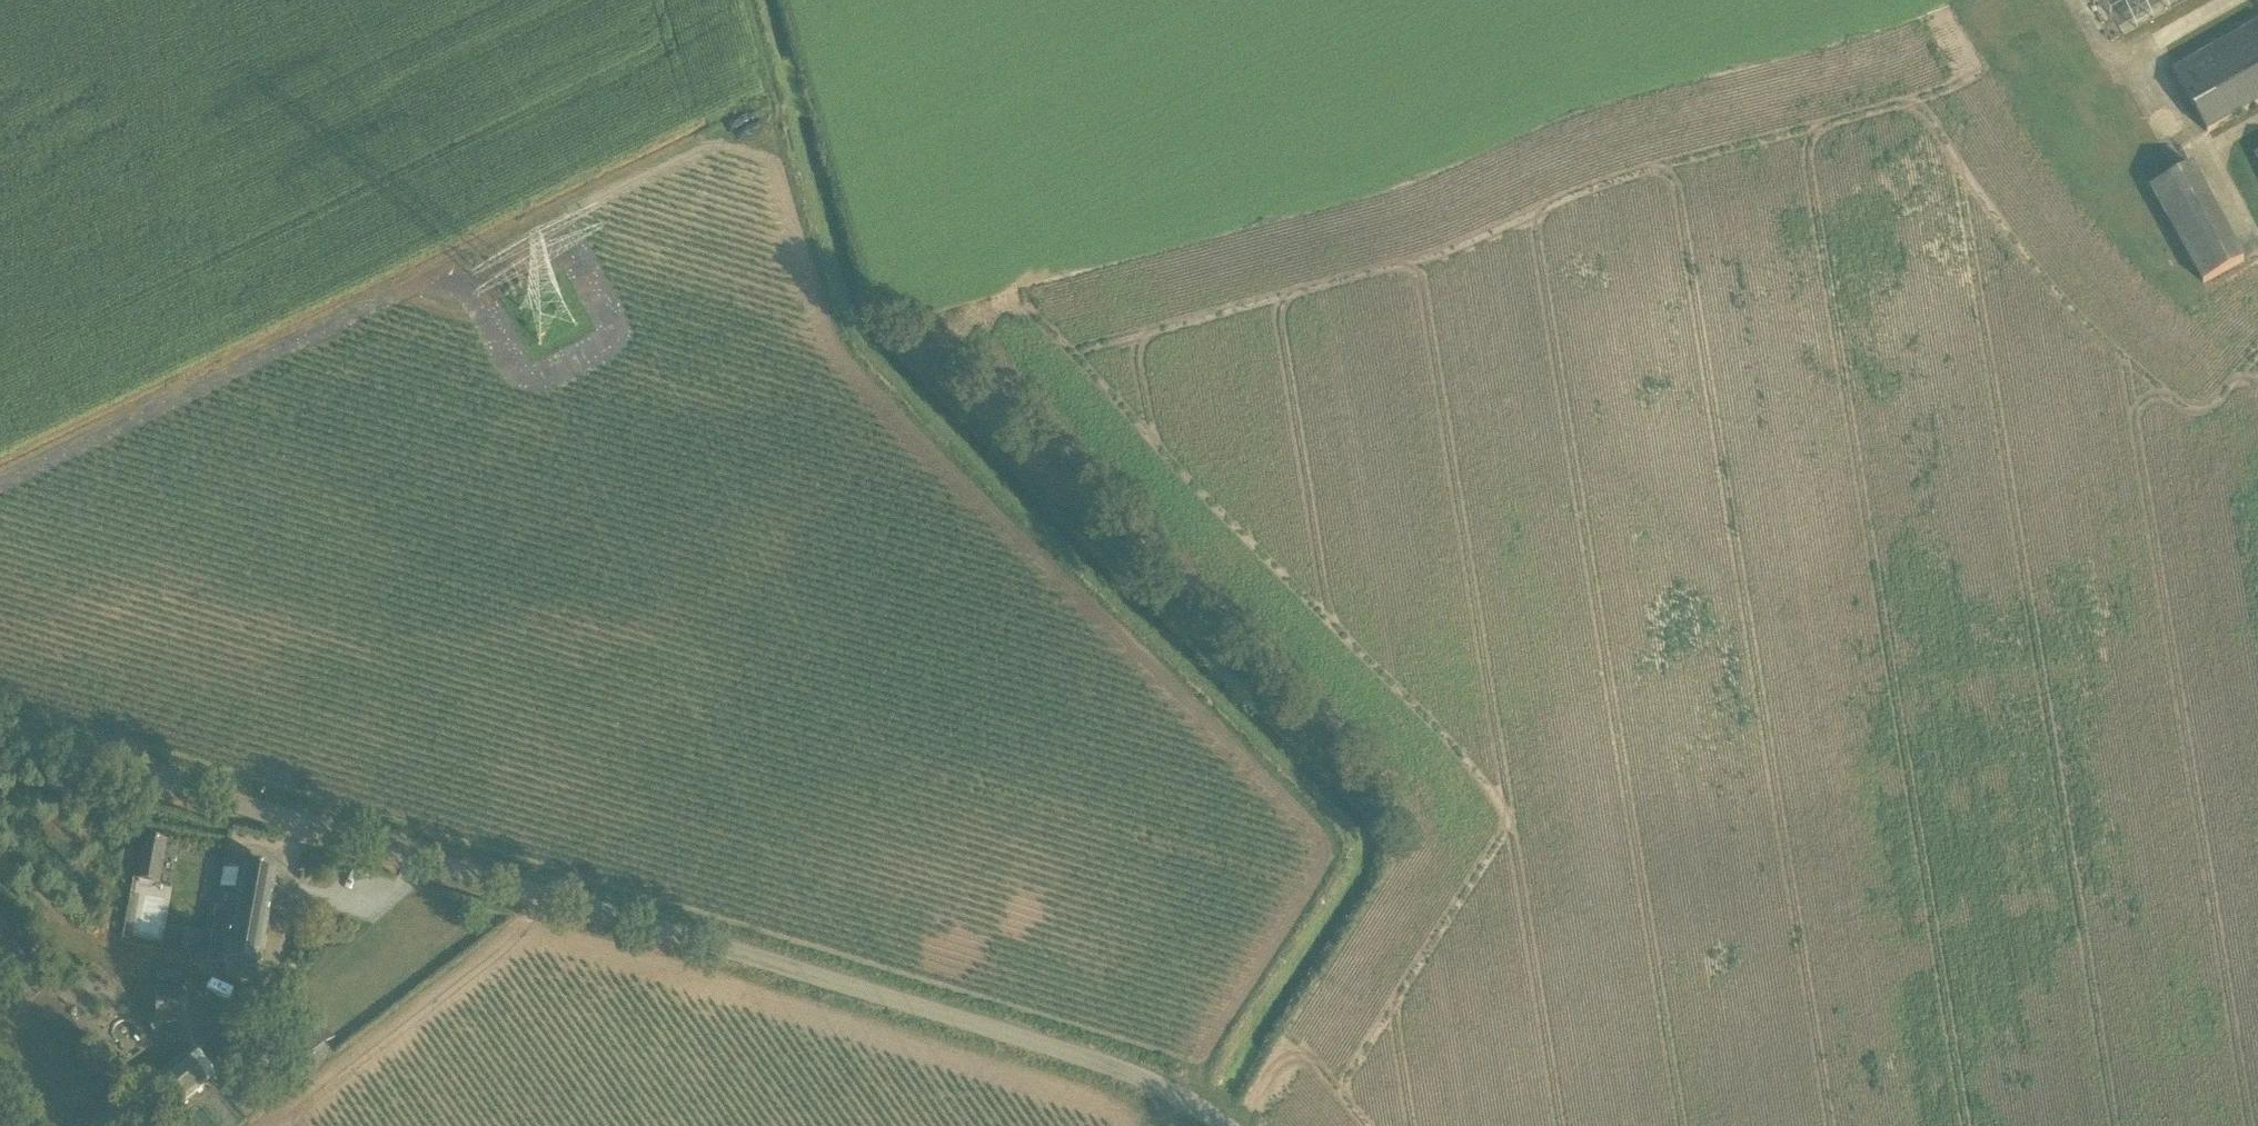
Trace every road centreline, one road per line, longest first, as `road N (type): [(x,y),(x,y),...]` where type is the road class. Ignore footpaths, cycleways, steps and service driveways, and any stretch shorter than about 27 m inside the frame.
road 1 (unclassified): [(1232,1125),(1137,1062),(0,713)]

